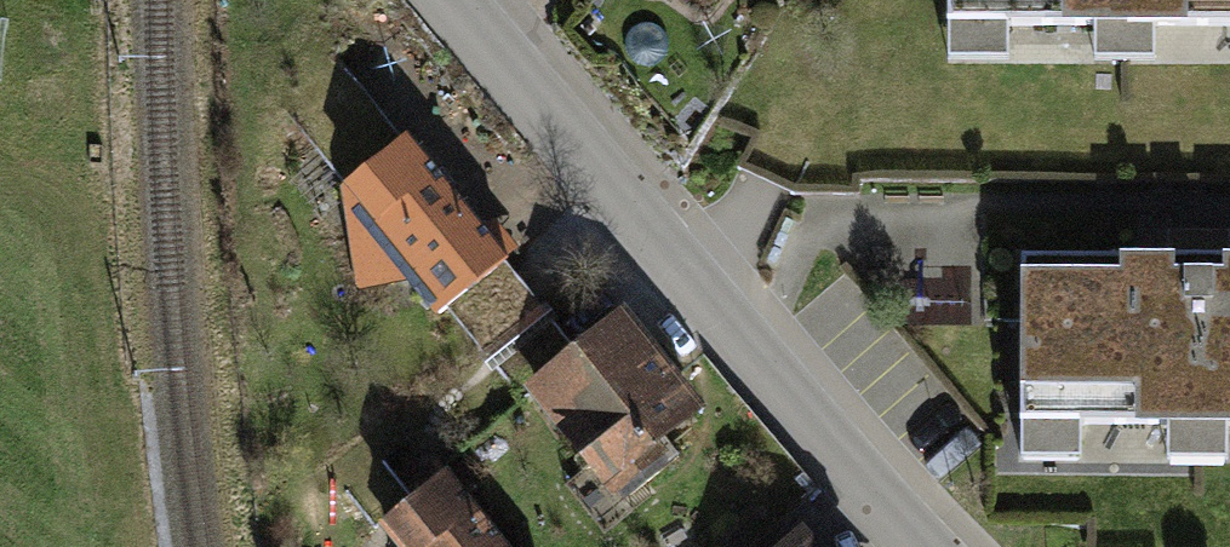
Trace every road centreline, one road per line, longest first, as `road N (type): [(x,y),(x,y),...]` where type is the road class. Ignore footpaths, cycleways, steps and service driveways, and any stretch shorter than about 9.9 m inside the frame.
road 1 (tertiary): [(451,0),(918,546)]

